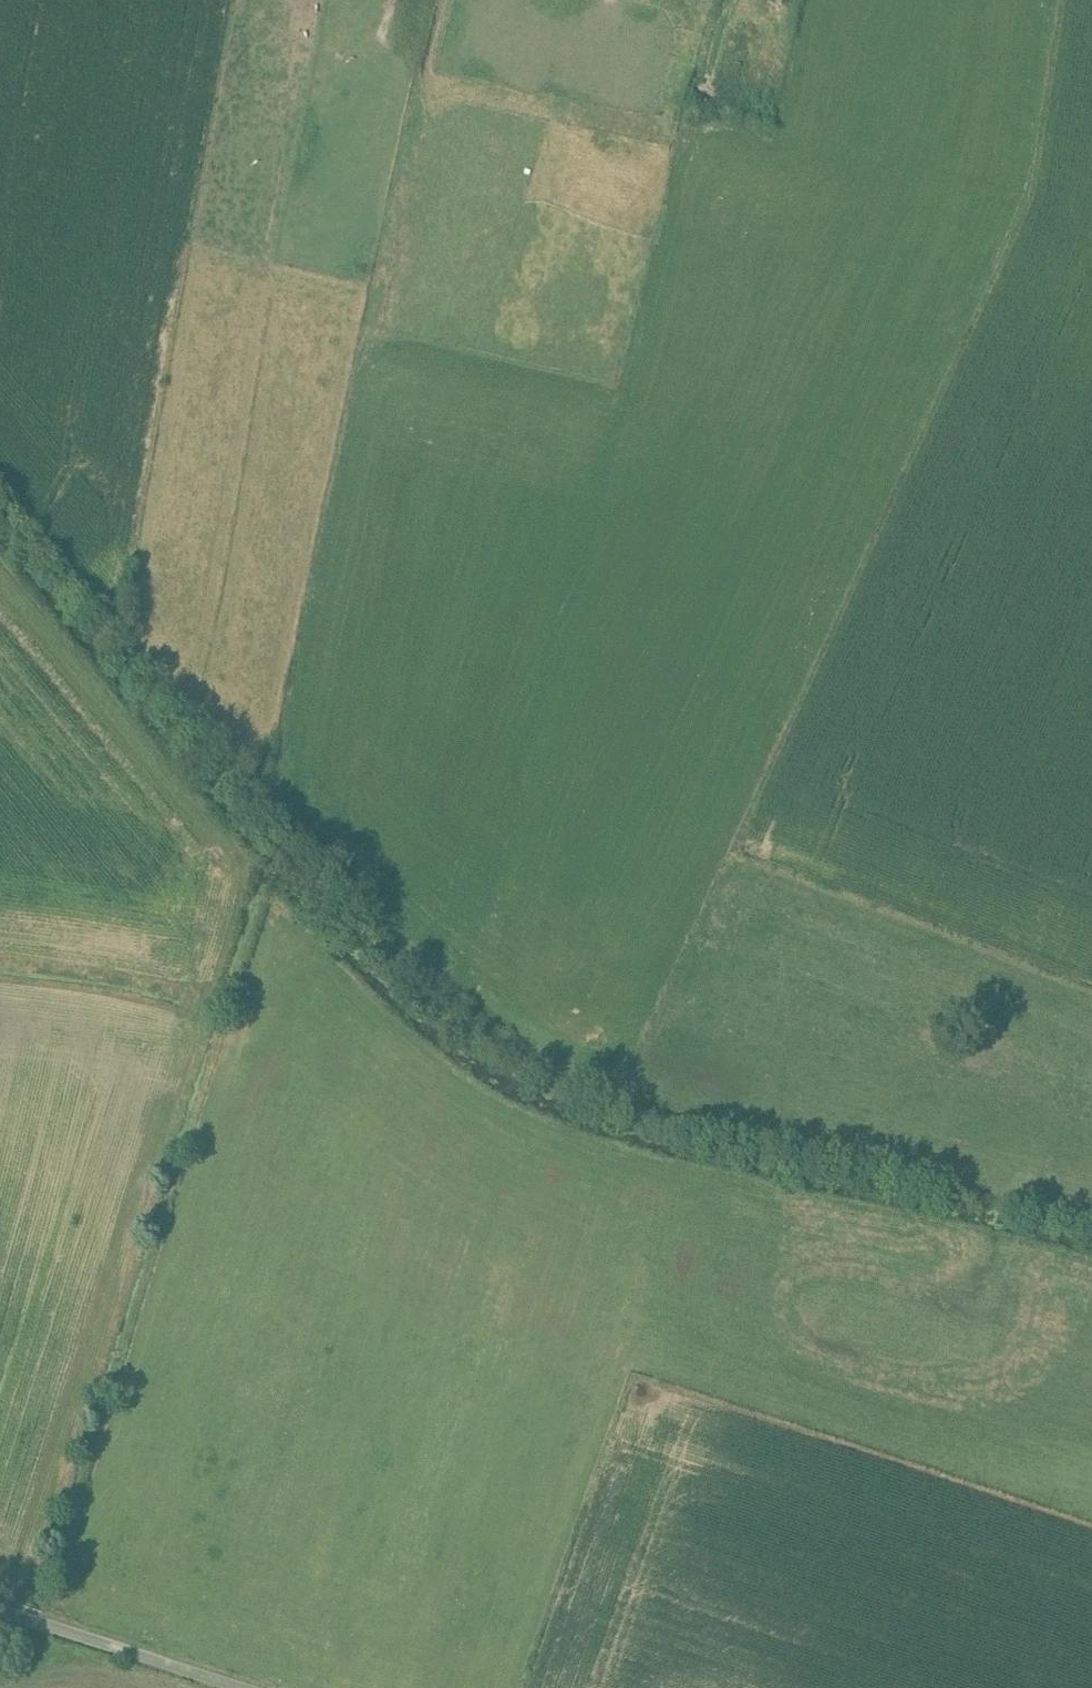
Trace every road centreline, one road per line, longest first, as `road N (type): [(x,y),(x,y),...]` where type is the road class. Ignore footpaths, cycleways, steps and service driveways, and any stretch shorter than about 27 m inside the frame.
road 1 (unclassified): [(0,1603),(257,1687)]

